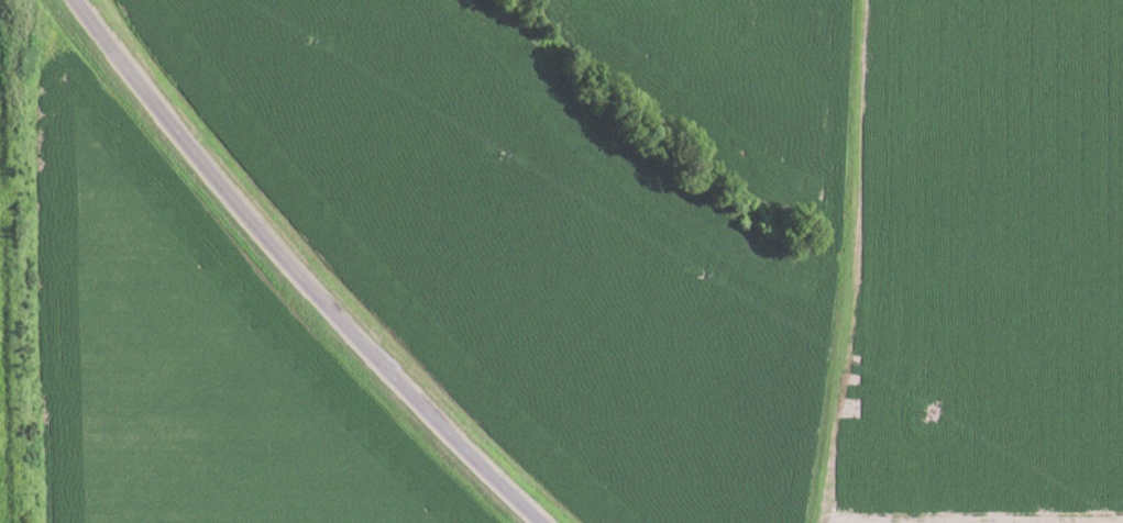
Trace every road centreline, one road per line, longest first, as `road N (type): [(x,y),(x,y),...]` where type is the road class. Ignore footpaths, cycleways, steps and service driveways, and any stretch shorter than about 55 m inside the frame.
road 1 (secondary): [(542,522),(342,327),(73,0)]

